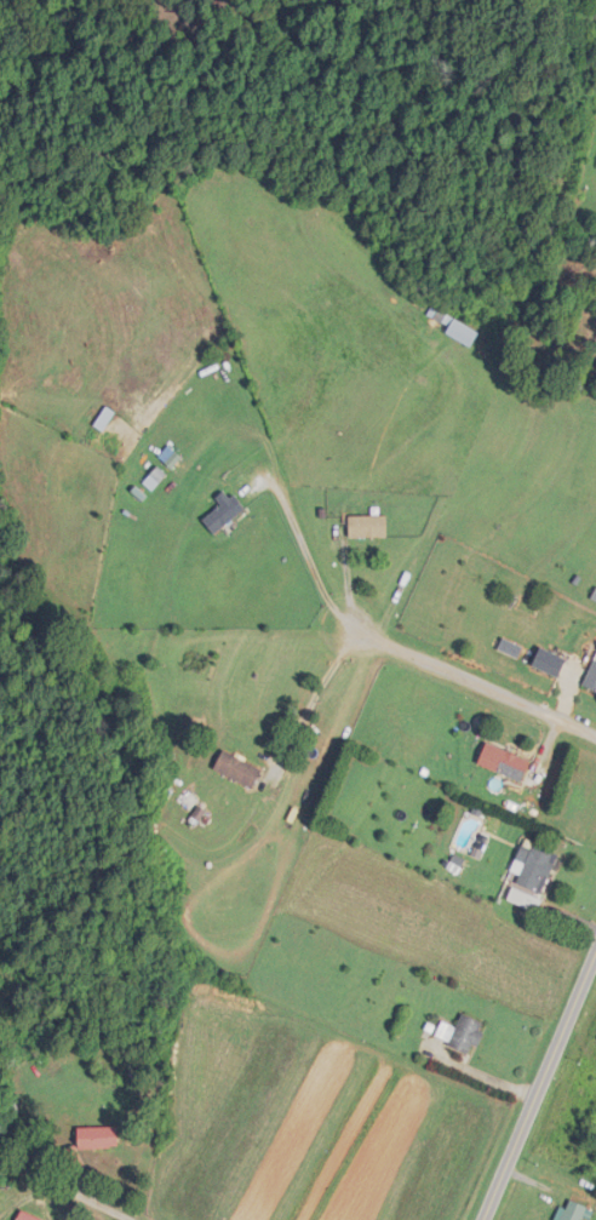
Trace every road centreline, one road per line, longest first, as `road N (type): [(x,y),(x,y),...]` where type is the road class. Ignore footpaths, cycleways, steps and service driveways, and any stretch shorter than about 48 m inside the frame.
road 1 (residential): [(479,1219),(595,945)]
road 2 (residential): [(595,744),(343,629)]

